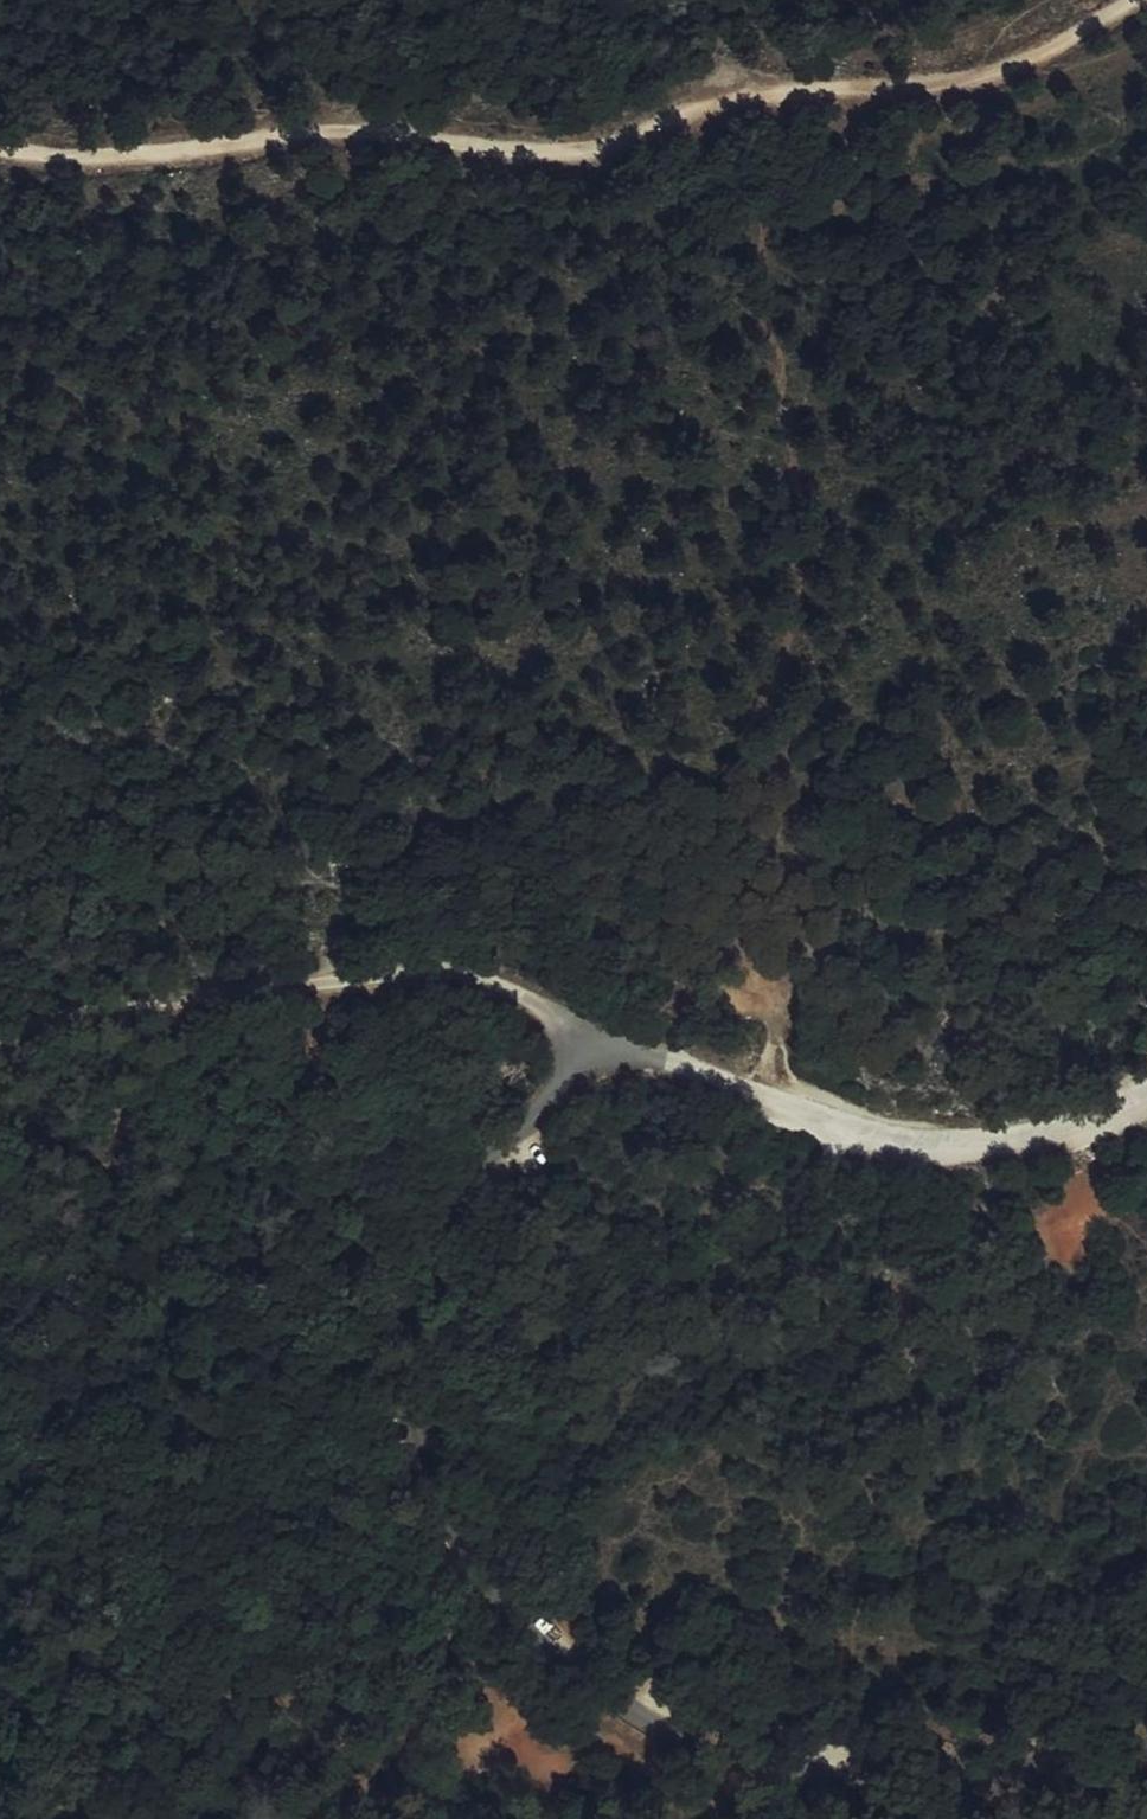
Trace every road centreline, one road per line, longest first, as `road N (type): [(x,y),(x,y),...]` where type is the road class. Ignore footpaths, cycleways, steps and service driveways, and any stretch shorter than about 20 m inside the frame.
road 1 (track): [(1130,0),(1050,55),(979,76),(704,113),(591,157),(349,128),(99,160),(0,152)]

